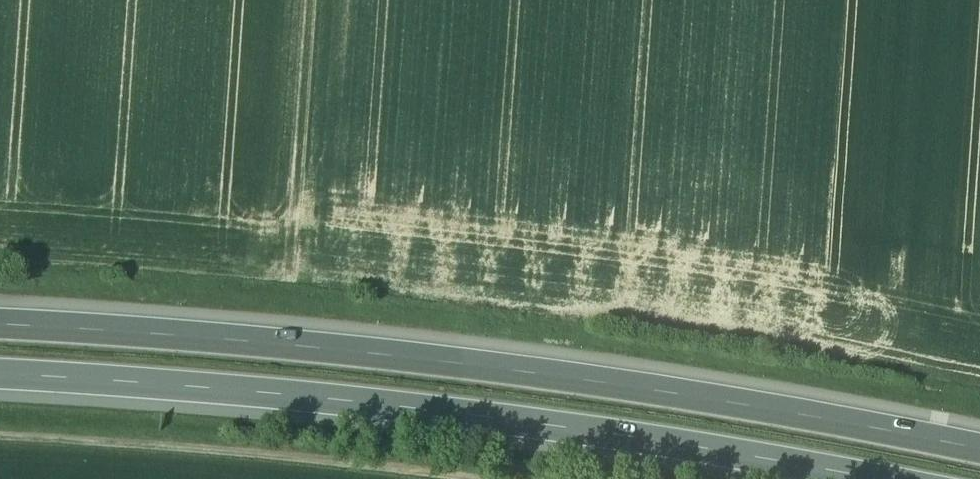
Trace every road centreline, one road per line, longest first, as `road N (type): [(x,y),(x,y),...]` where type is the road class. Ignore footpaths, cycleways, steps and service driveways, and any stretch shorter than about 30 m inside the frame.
road 1 (motorway): [(979,455),(617,394),(322,354),(0,334)]
road 2 (motorway): [(0,384),(232,397),(815,478)]
road 3 (track): [(0,445),(163,453),(390,478)]

